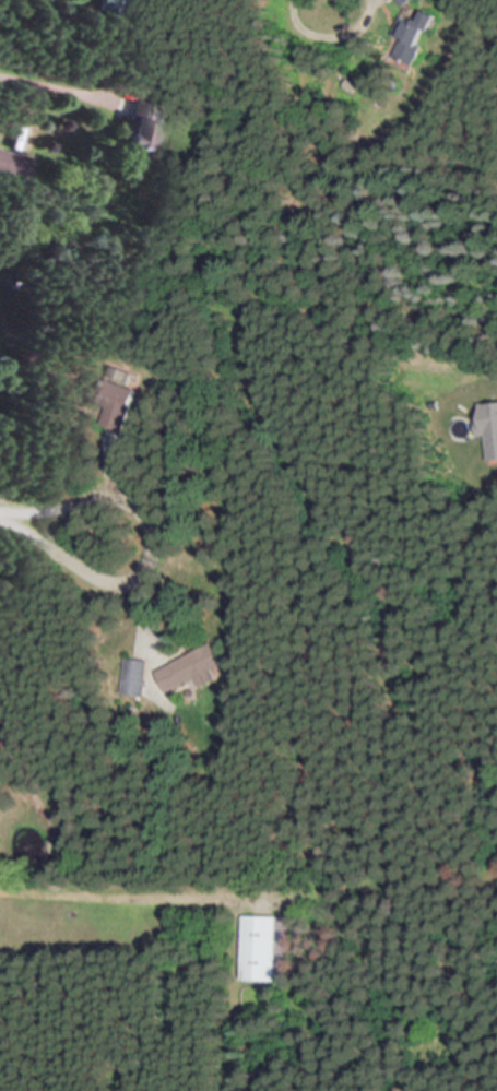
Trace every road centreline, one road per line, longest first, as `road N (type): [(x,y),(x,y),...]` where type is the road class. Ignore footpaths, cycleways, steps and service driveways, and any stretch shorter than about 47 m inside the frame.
road 1 (residential): [(0,517),(110,503),(137,534),(140,562)]
road 2 (residential): [(140,562),(120,580),(98,580),(0,518)]

